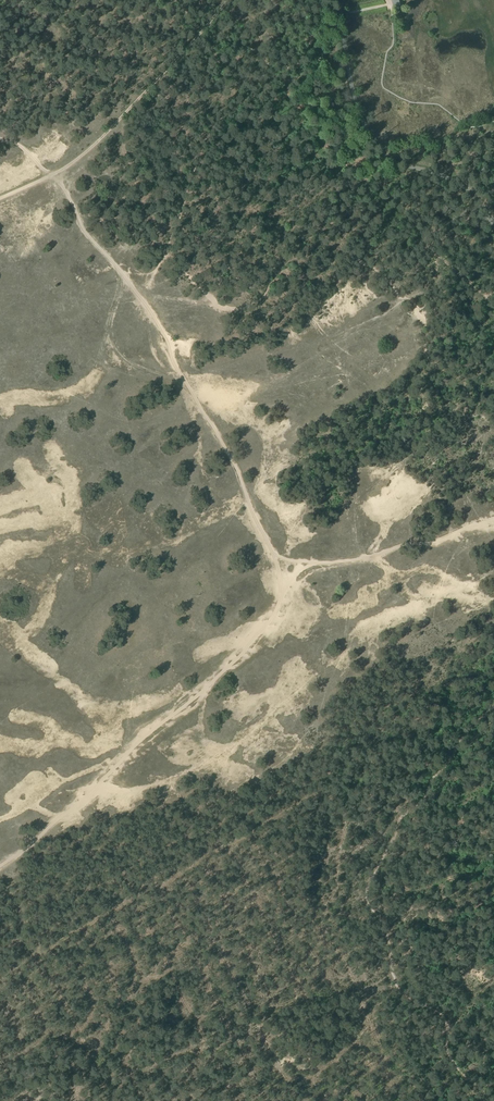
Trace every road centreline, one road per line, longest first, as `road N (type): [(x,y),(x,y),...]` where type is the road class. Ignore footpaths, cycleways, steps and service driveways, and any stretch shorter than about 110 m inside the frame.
road 1 (unclassified): [(493,223),(461,185),(403,165),(367,126),(349,83),(336,0)]

